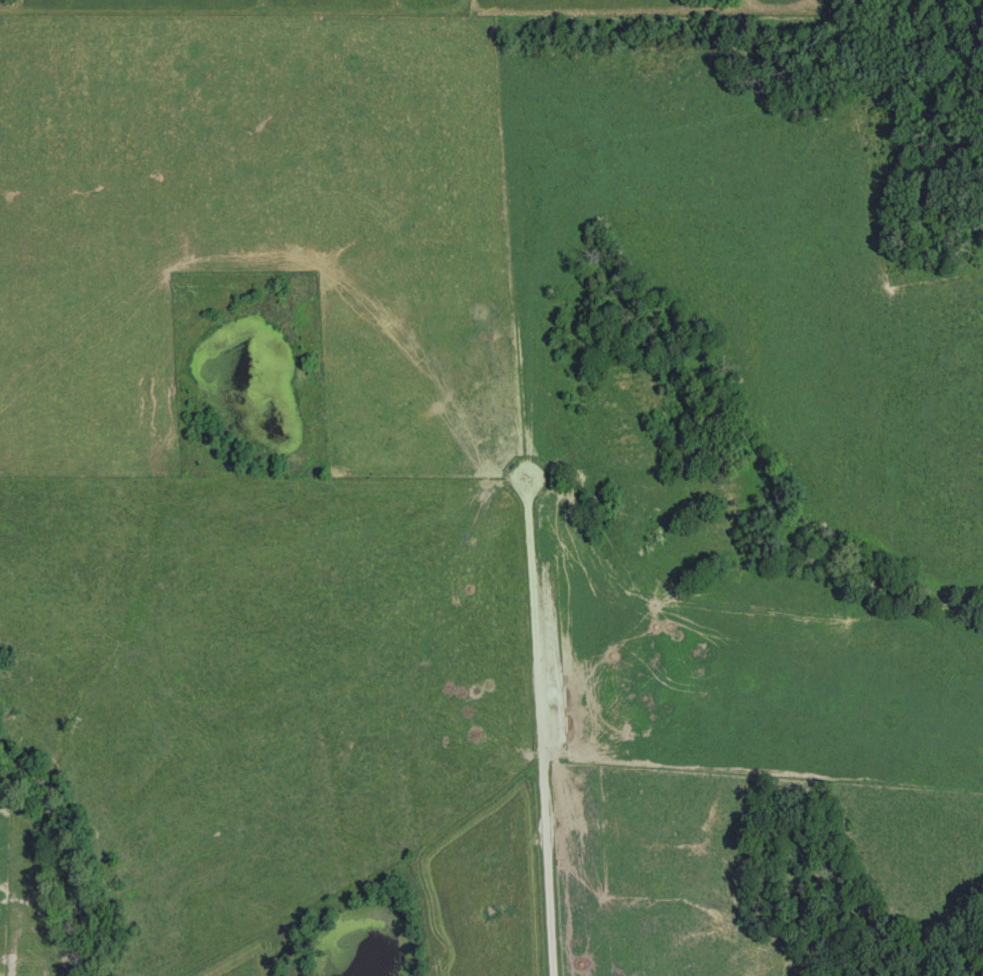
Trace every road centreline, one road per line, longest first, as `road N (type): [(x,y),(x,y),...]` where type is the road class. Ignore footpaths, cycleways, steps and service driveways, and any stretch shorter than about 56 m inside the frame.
road 1 (residential): [(560,975),(535,476)]

